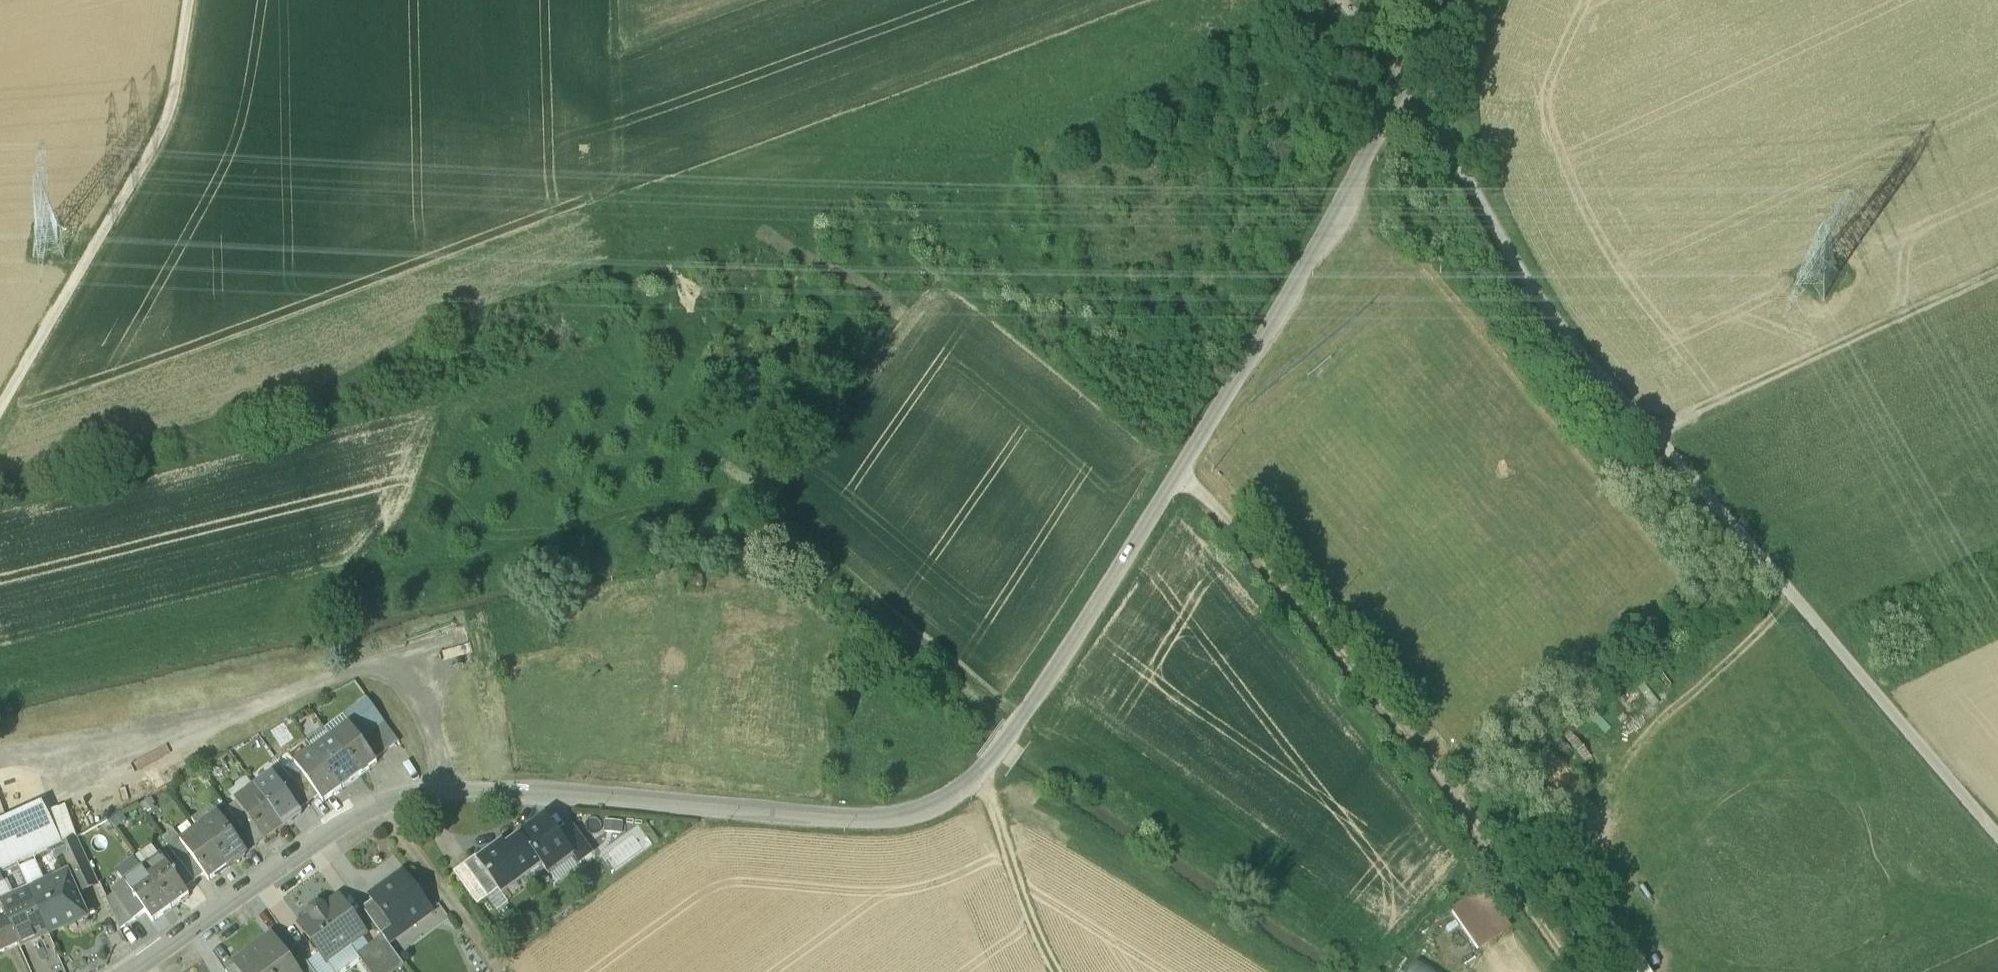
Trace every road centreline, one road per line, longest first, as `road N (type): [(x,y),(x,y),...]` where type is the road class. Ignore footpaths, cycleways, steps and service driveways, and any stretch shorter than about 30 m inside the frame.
road 1 (unclassified): [(588,796),(874,819),(916,813),(977,779),(1257,347),(1414,62)]
road 2 (track): [(1403,85),(1425,105),(1546,313),(1997,837)]
road 3 (track): [(617,0),(631,259),(401,361),(211,431),(0,480)]
road 4 (track): [(1347,6),(942,173),(854,186),(631,259)]
road 5 (track): [(1179,472),(1437,769),(1578,971)]
road 6 (residential): [(129,971),(372,809),(467,791),(588,796)]
road 7 (track): [(0,410),(171,112),(190,0)]
road 8 (track): [(1652,432),(1997,272)]
road 9 (track): [(977,779),(1058,971)]
road 10 (track): [(1997,539),(1815,624)]
road 11 (track): [(383,806),(490,949)]

